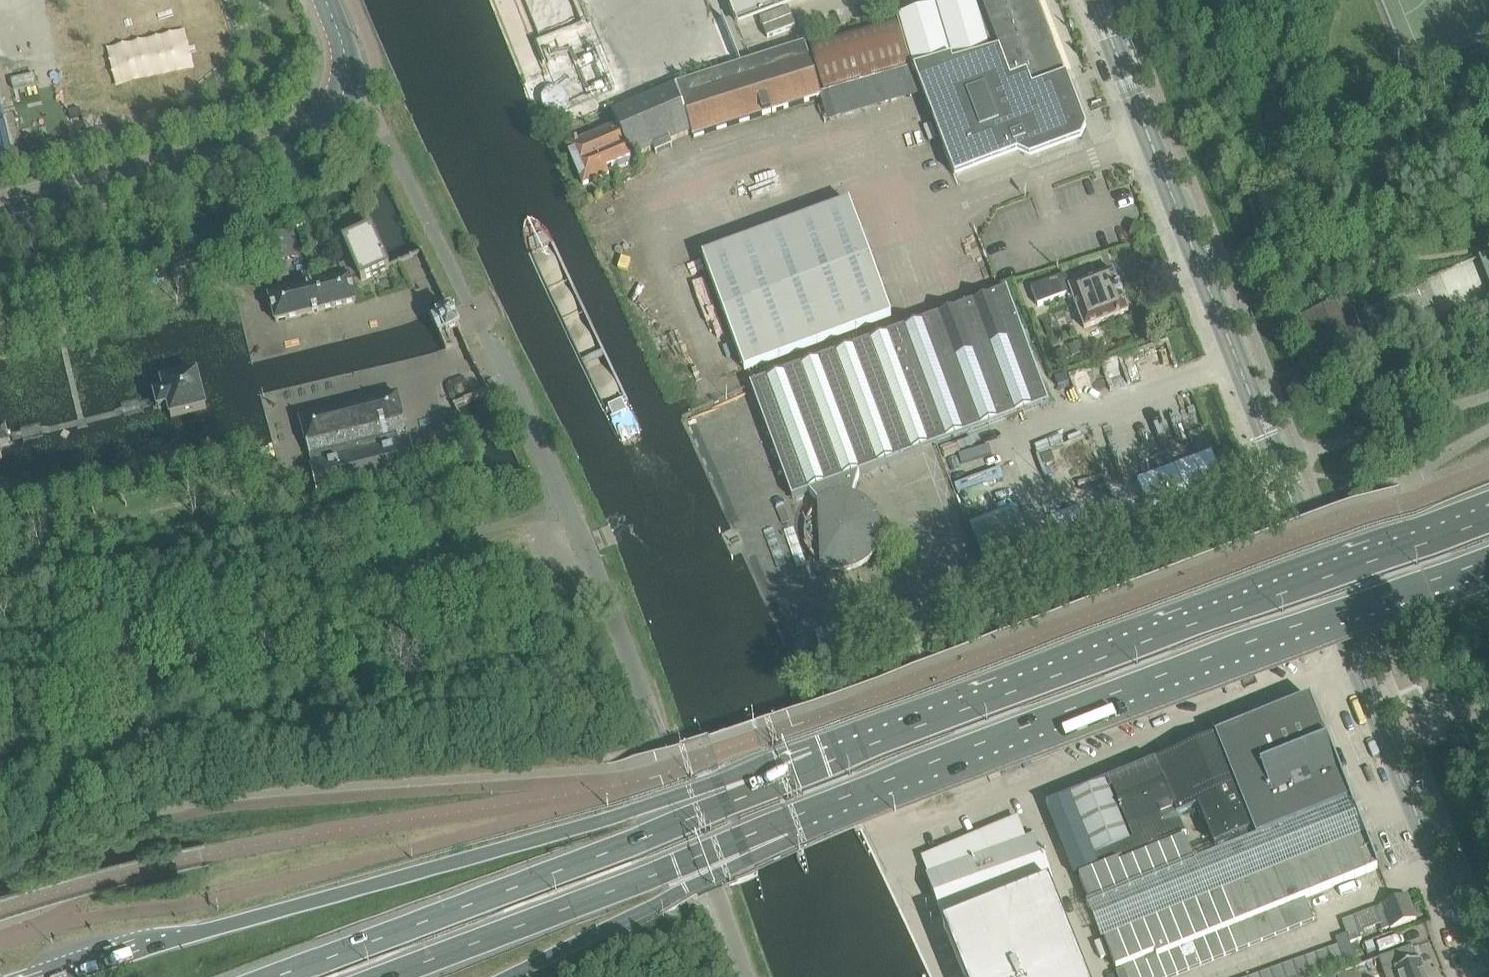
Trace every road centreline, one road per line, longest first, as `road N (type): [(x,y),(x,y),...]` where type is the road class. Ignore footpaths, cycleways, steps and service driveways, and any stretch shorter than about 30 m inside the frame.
road 1 (tertiary): [(1480,976),(1096,0)]
road 2 (trunk): [(818,773),(767,770),(66,976)]
road 3 (trunk): [(785,826),(1488,561)]
road 4 (trunk): [(1488,522),(818,773)]
road 5 (unclassified): [(742,976),(641,688),(492,354)]
road 6 (trunk): [(818,773),(281,976)]
road 7 (tertiary): [(0,219),(295,145),(328,129),(350,92),(324,0)]
road 8 (trunk): [(386,976),(785,826)]
road 9 (trunk): [(501,976),(751,863),(785,826)]

